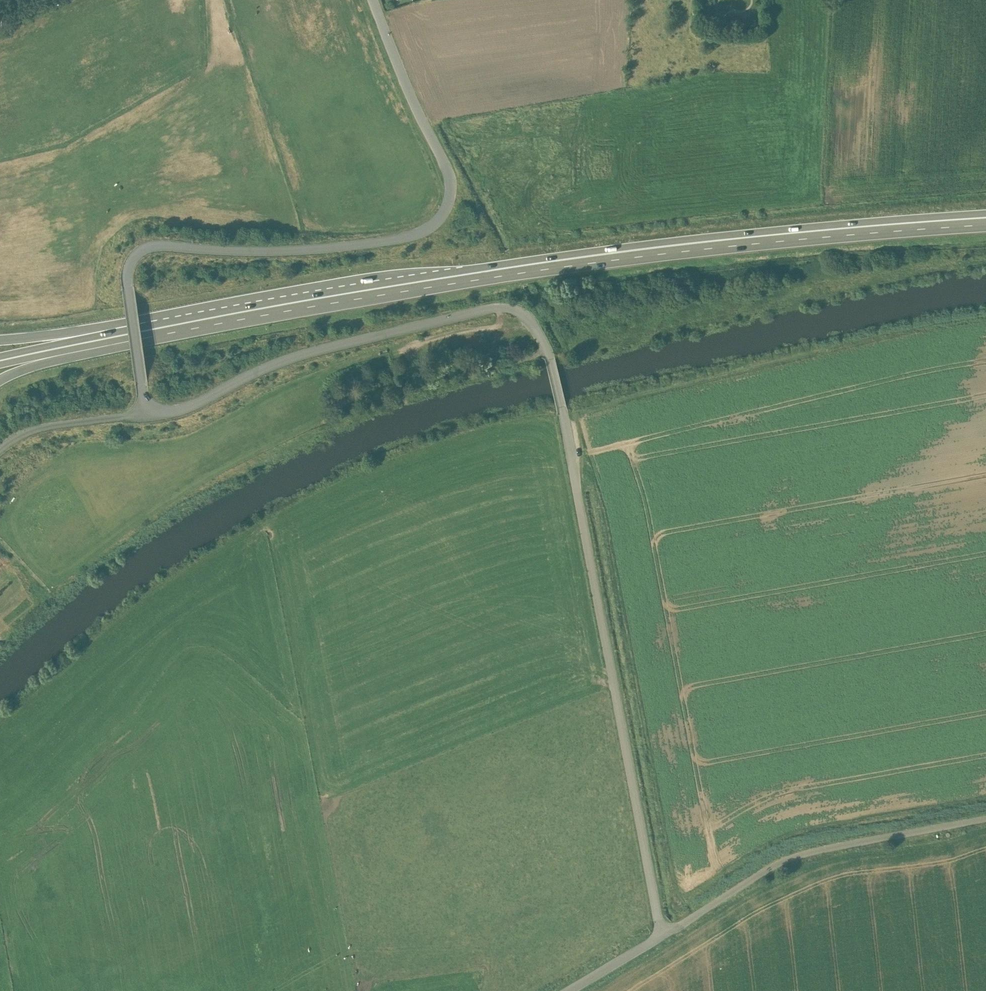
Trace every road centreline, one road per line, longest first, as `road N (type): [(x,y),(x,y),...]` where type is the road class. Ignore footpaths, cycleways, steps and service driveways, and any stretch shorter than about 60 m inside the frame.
road 1 (unclassified): [(373,0),(452,179),(442,216),(411,236),(363,243),(144,246),(130,259),(127,280),(147,408),(207,395),(291,356),(495,308),(524,313),(550,356),(563,411),(663,933)]
road 2 (trunk): [(985,216),(547,258),(118,333)]
road 3 (trunk): [(163,333),(550,269),(985,226)]
road 4 (unclassified): [(663,933),(795,855),(985,817)]
road 5 (trunk): [(0,382),(163,333)]
road 6 (trunk): [(0,366),(163,333)]
road 7 (trunk): [(118,333),(0,357)]

